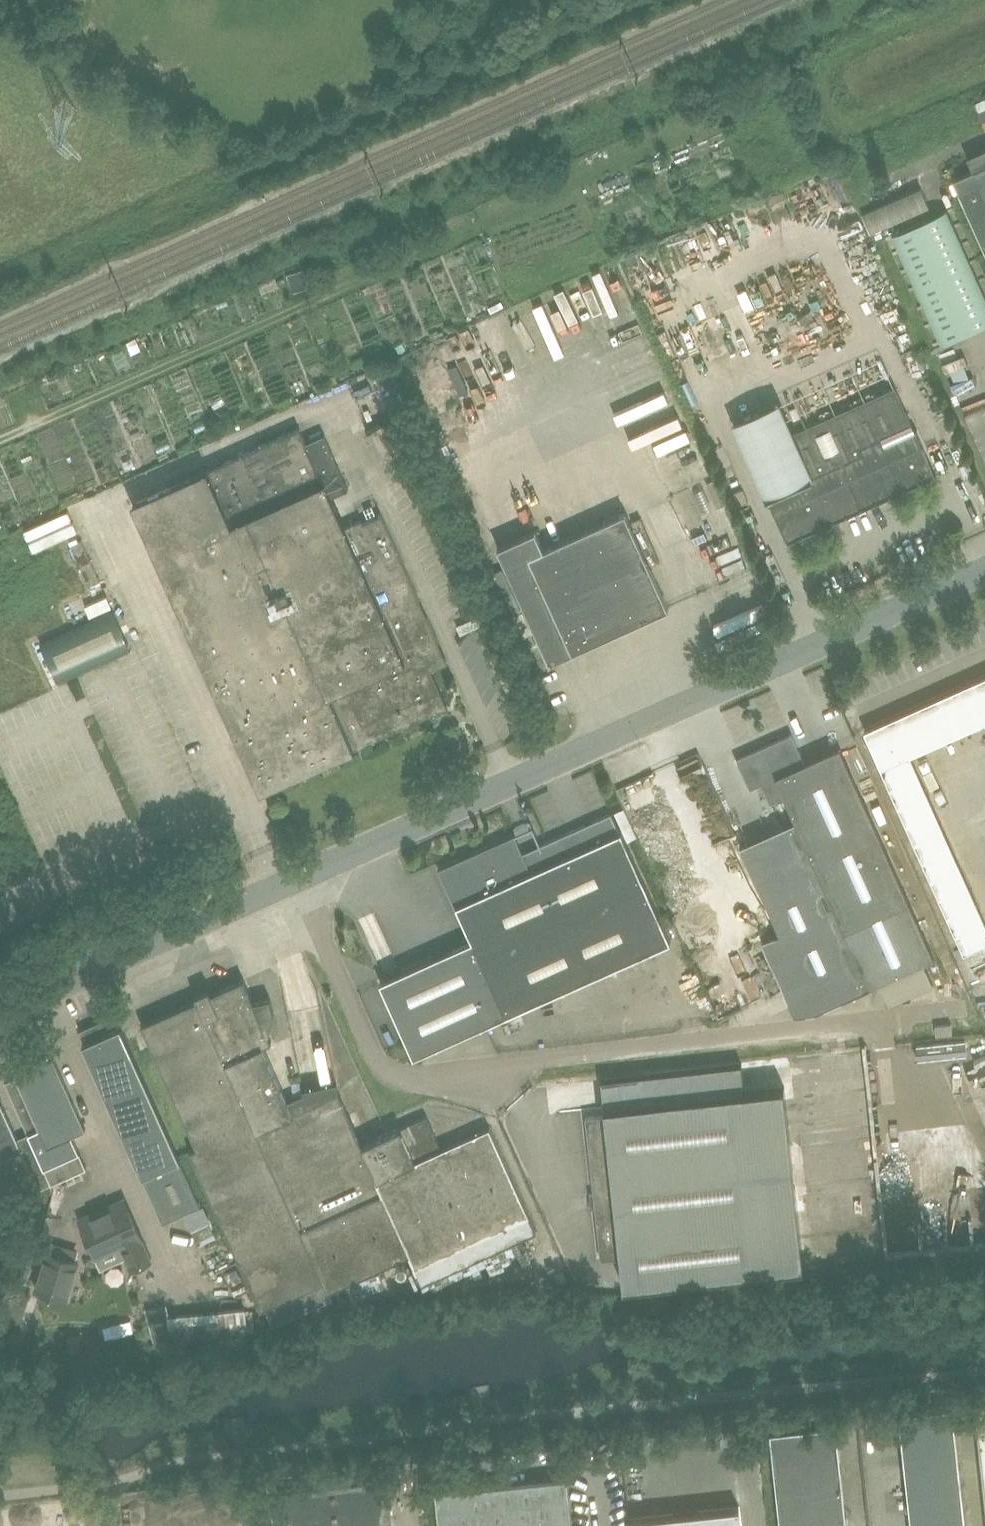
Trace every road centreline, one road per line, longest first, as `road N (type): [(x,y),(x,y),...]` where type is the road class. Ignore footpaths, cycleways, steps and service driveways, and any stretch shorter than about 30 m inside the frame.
road 1 (tertiary): [(0,1013),(984,569)]
road 2 (track): [(0,440),(366,279)]

